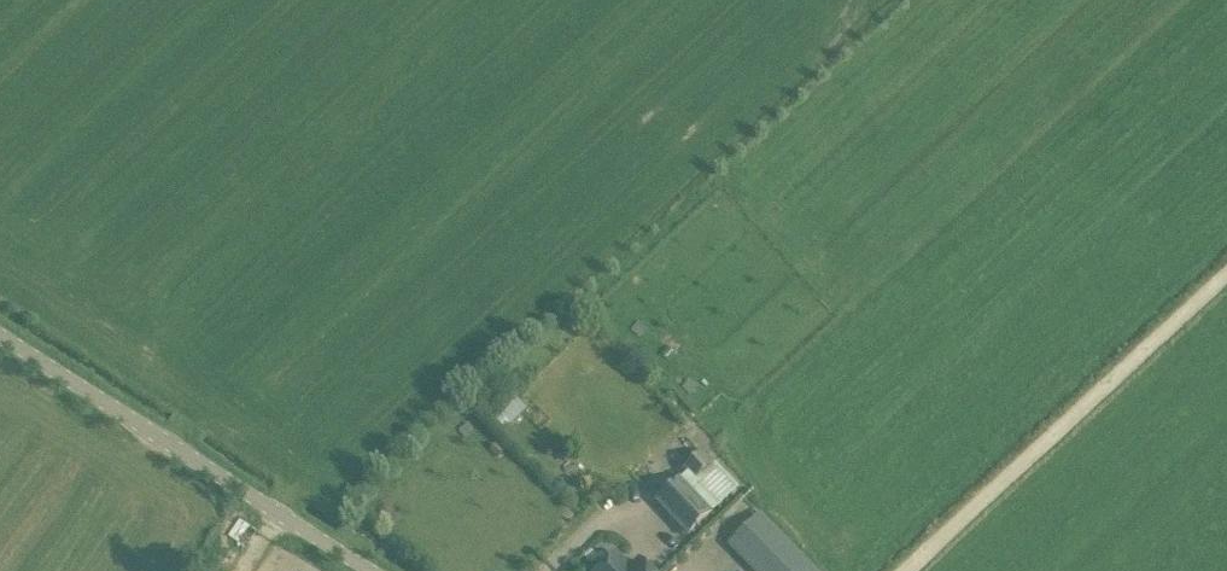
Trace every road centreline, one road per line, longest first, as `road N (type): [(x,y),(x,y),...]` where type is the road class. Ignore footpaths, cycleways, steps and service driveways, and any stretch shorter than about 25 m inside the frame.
road 1 (unclassified): [(370,570),(0,335)]

